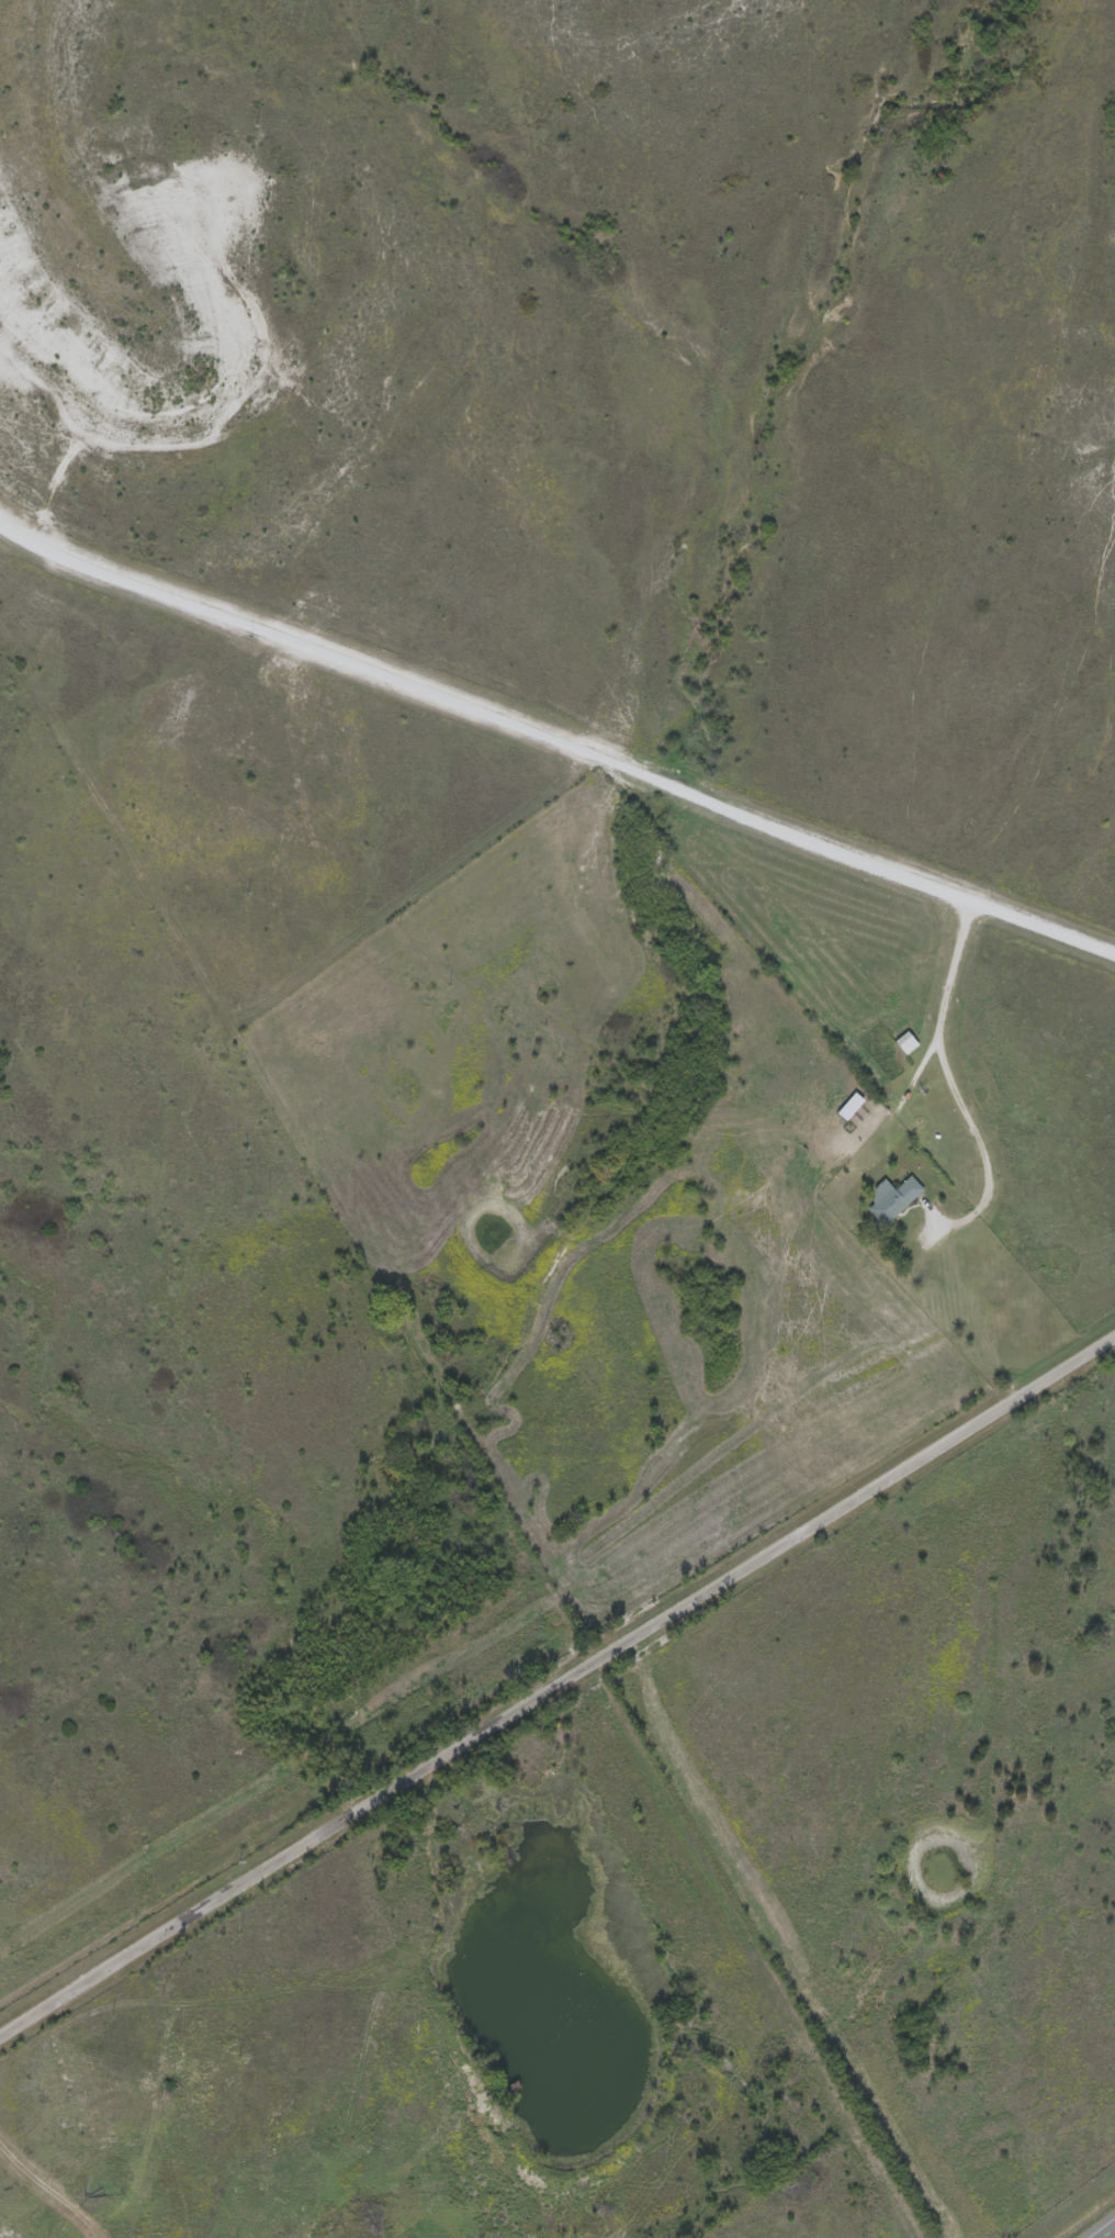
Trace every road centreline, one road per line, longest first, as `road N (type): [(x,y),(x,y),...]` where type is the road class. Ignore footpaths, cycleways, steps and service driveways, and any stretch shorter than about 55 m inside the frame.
road 1 (residential): [(0,2030),(1114,1327)]

